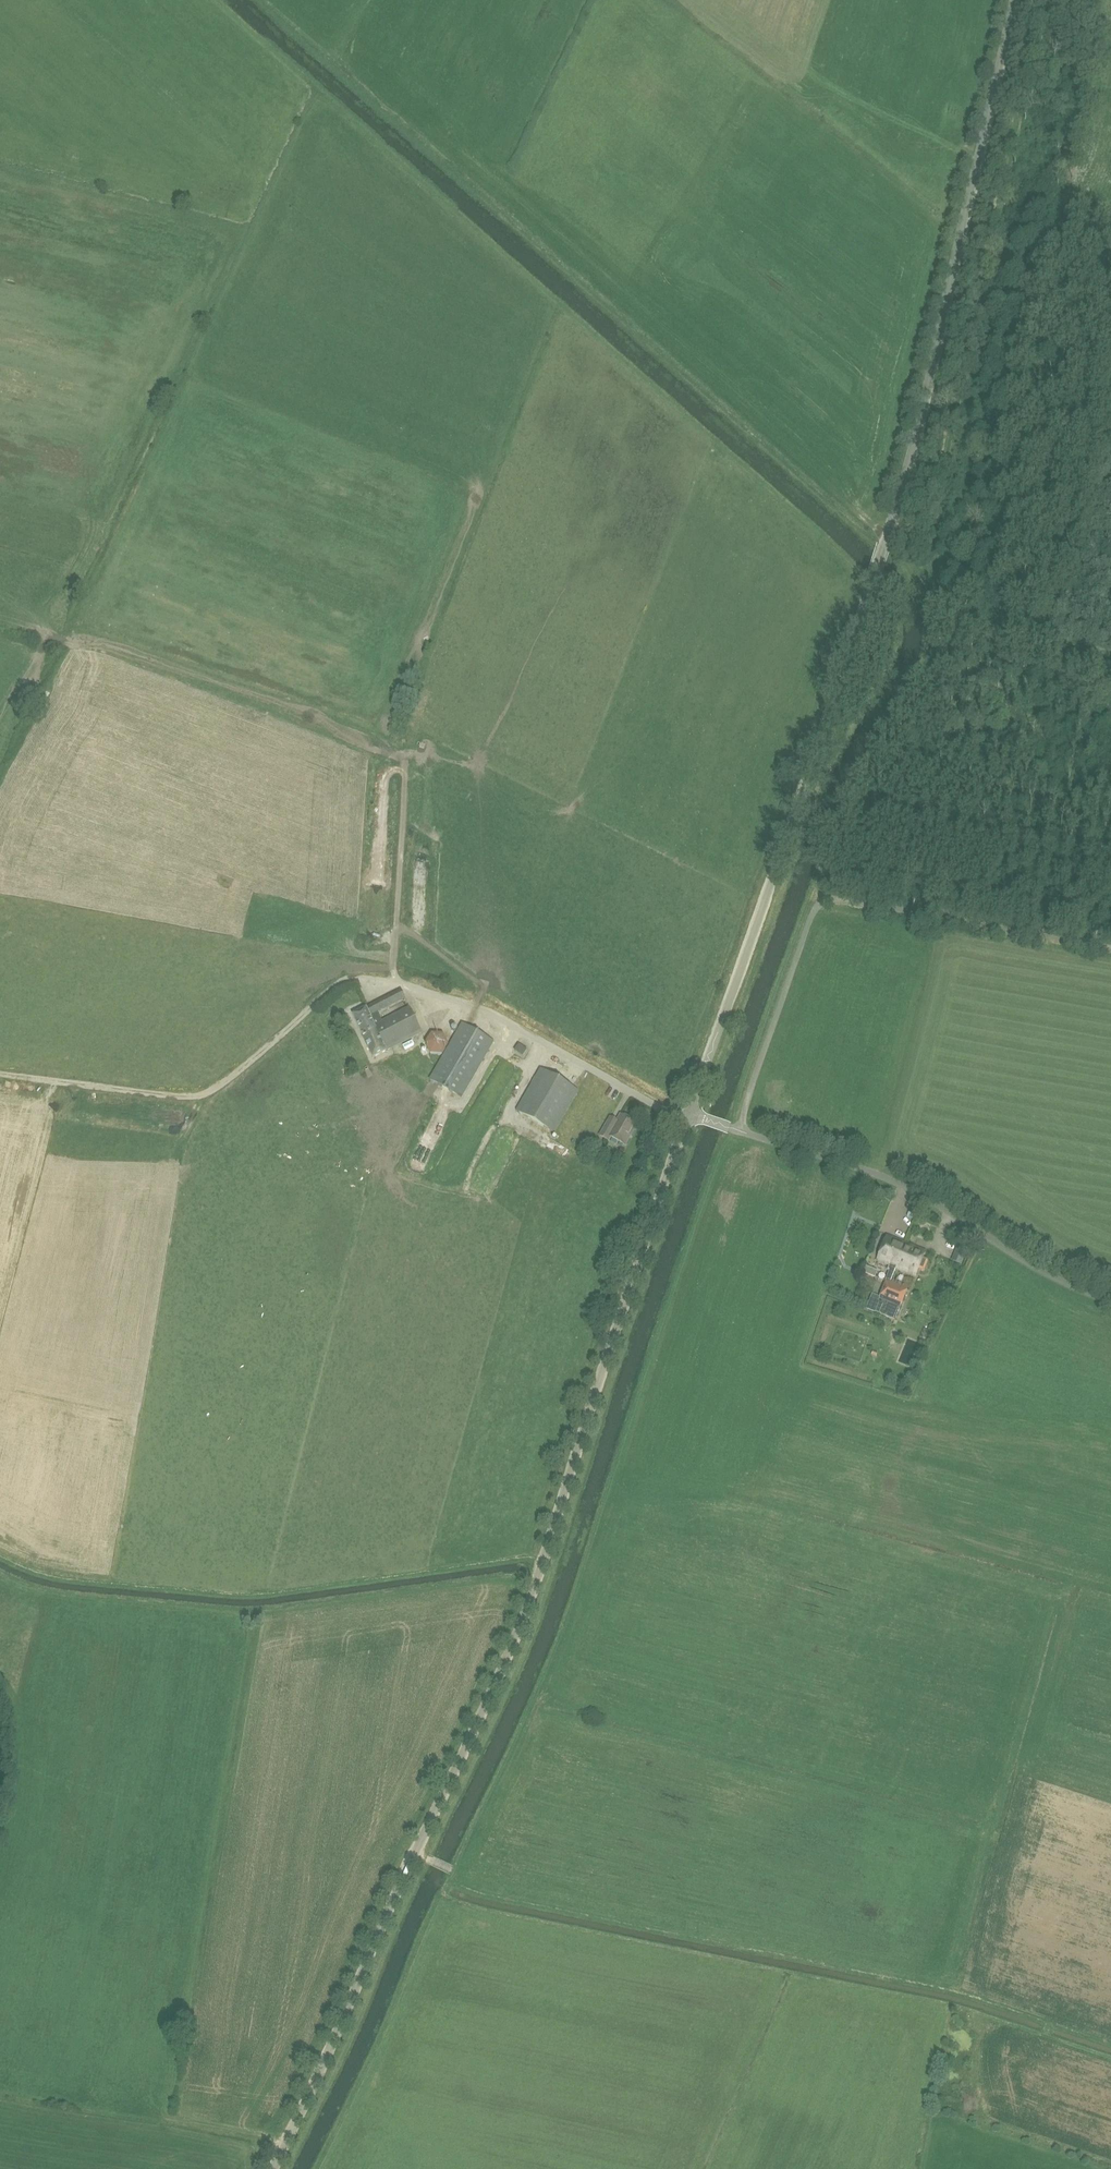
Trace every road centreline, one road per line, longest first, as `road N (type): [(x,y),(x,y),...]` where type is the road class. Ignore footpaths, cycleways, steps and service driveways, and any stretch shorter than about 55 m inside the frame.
road 1 (tertiary): [(689,1112),(836,707),(906,483),(1015,0)]
road 2 (tertiary): [(273,2168),(536,1603),(689,1112)]
road 3 (unclassified): [(1110,1296),(978,1220),(883,1177),(689,1112)]
road 4 (track): [(0,1074),(196,1094),(241,1067),(342,982),(395,980)]
road 5 (track): [(395,980),(407,764)]

